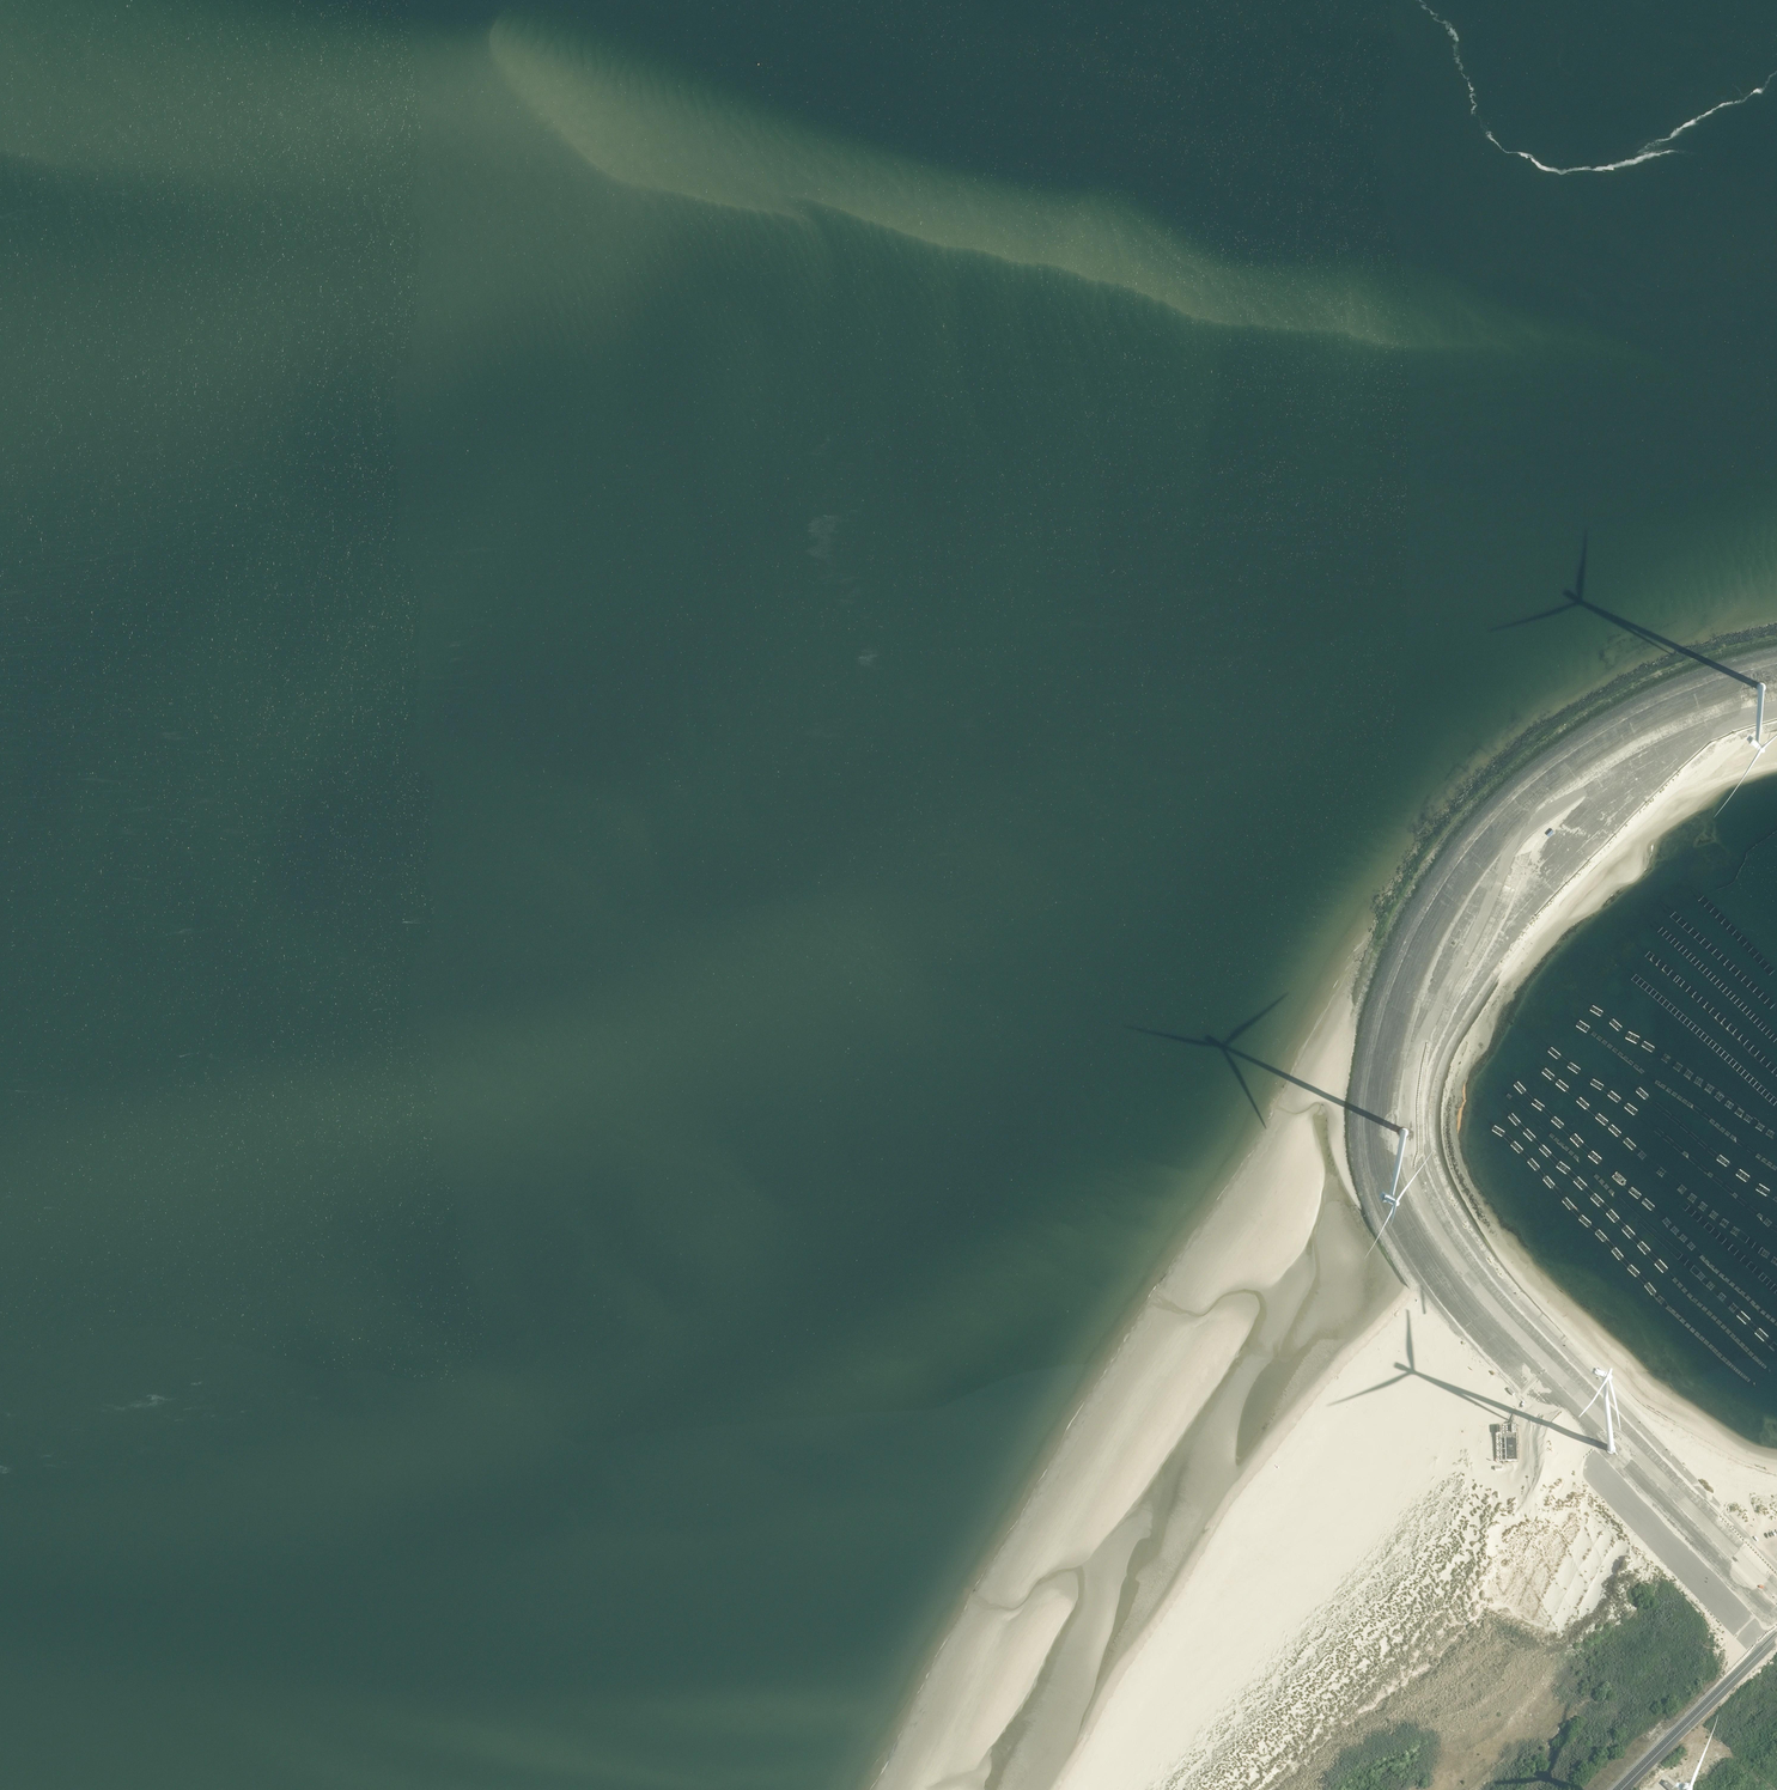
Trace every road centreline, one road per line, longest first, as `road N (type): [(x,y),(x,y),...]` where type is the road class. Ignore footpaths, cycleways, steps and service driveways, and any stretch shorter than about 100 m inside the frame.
road 1 (unclassified): [(1618,1789),(1776,1631)]

